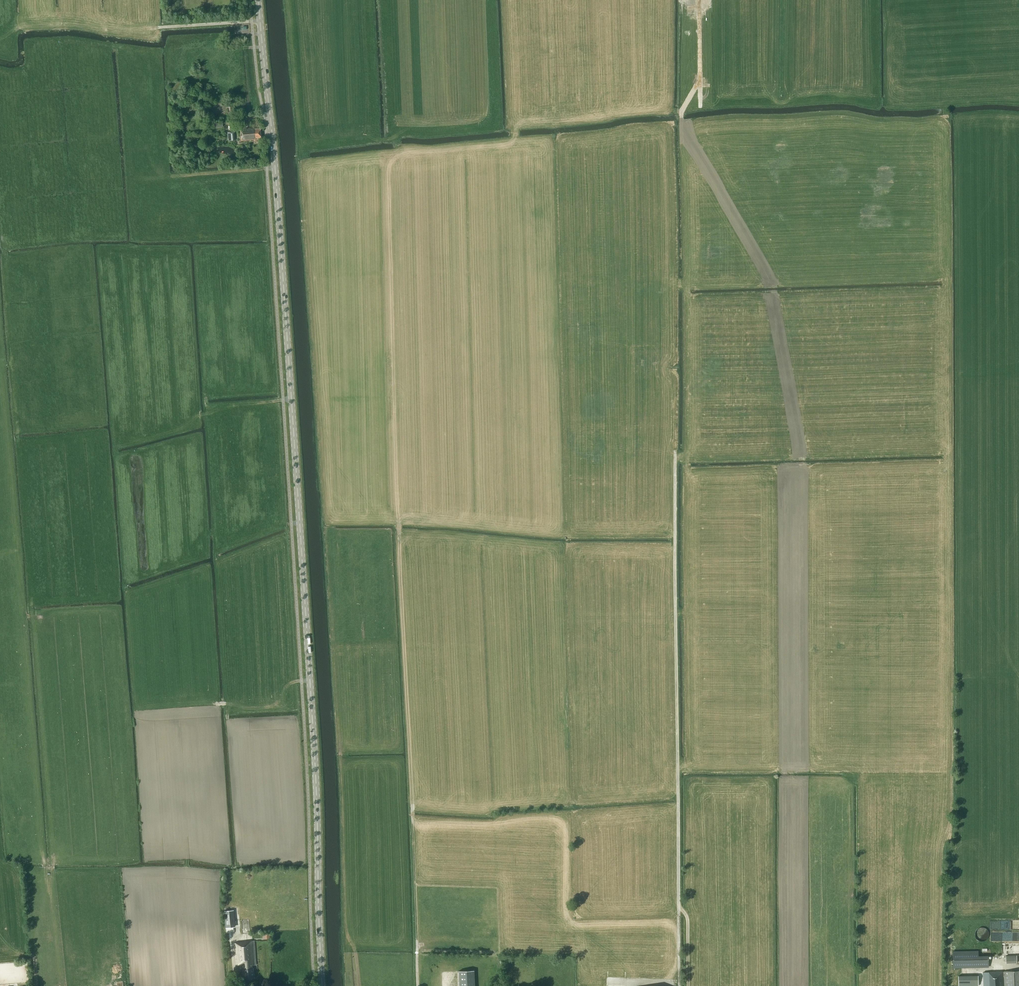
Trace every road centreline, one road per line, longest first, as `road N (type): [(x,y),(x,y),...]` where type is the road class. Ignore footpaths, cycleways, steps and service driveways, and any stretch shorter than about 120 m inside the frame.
road 1 (primary): [(322,985),(299,506),(258,0)]

